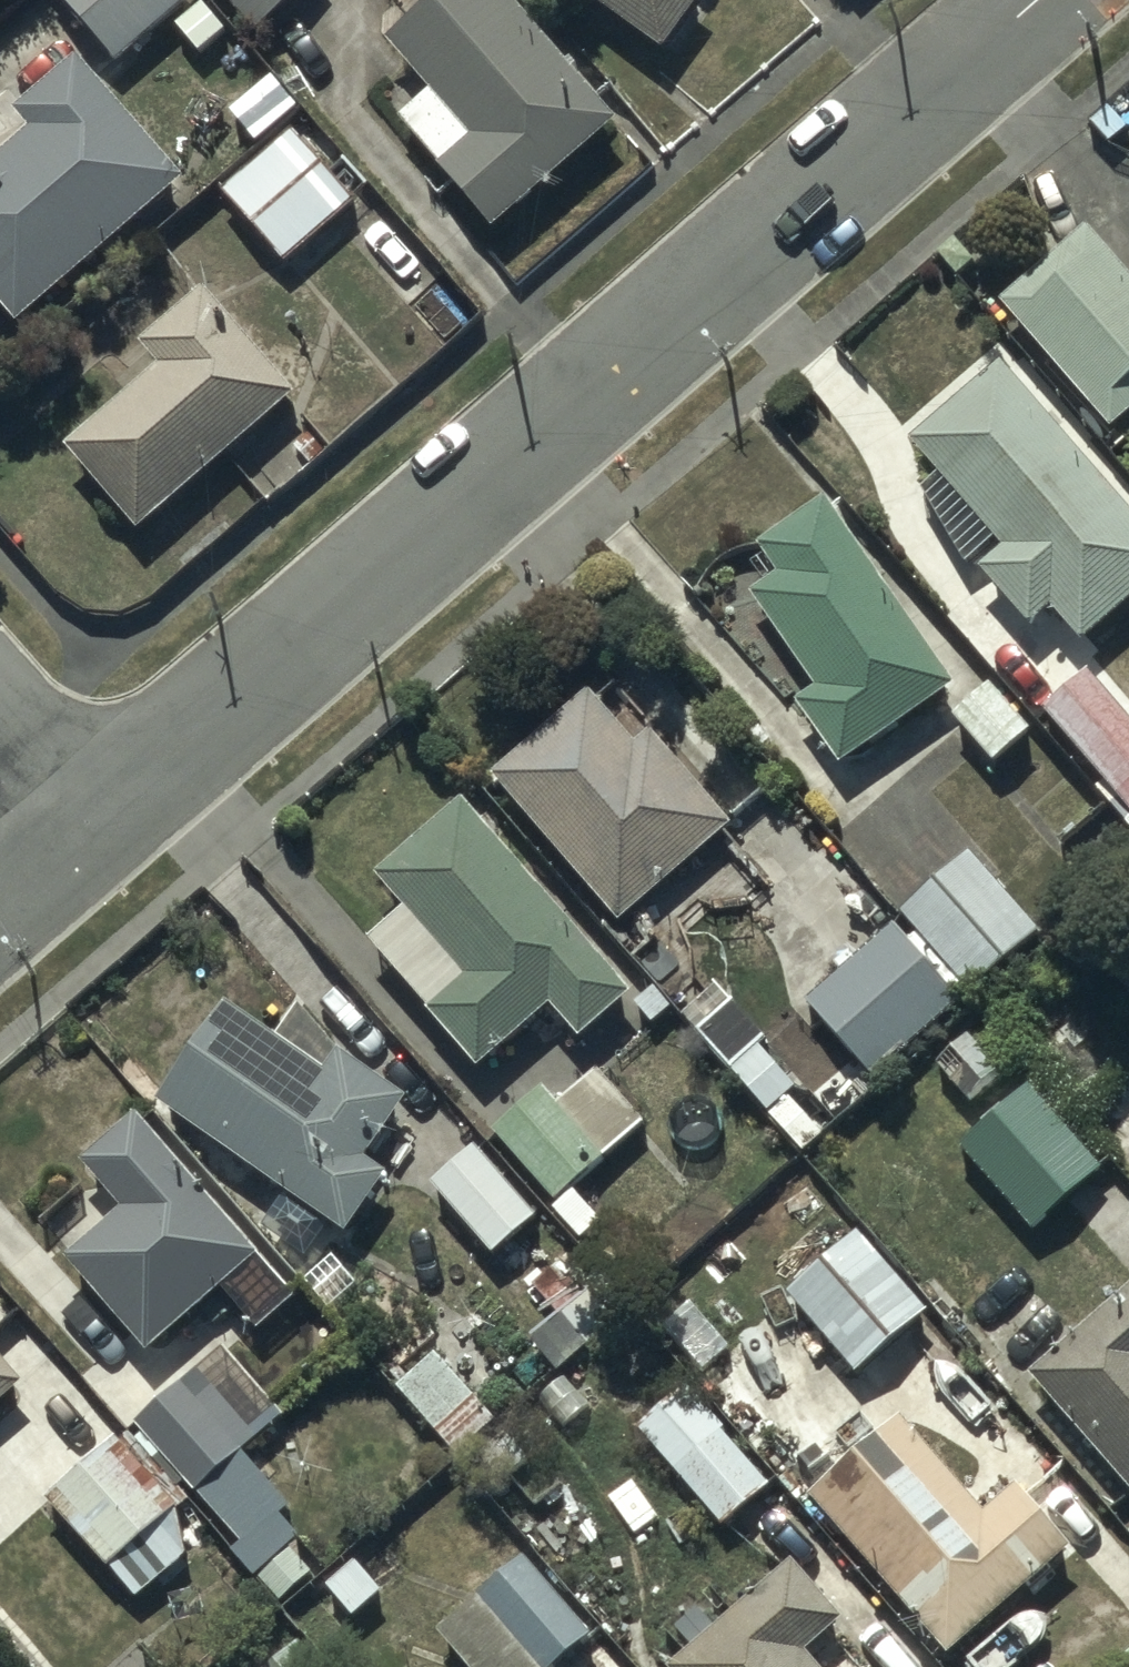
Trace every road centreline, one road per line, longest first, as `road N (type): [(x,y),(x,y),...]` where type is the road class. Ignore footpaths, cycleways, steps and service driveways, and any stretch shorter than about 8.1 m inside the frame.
road 1 (residential): [(90,821),(1037,0)]
road 2 (residential): [(0,719),(90,821)]
road 3 (residential): [(0,901),(90,821)]

